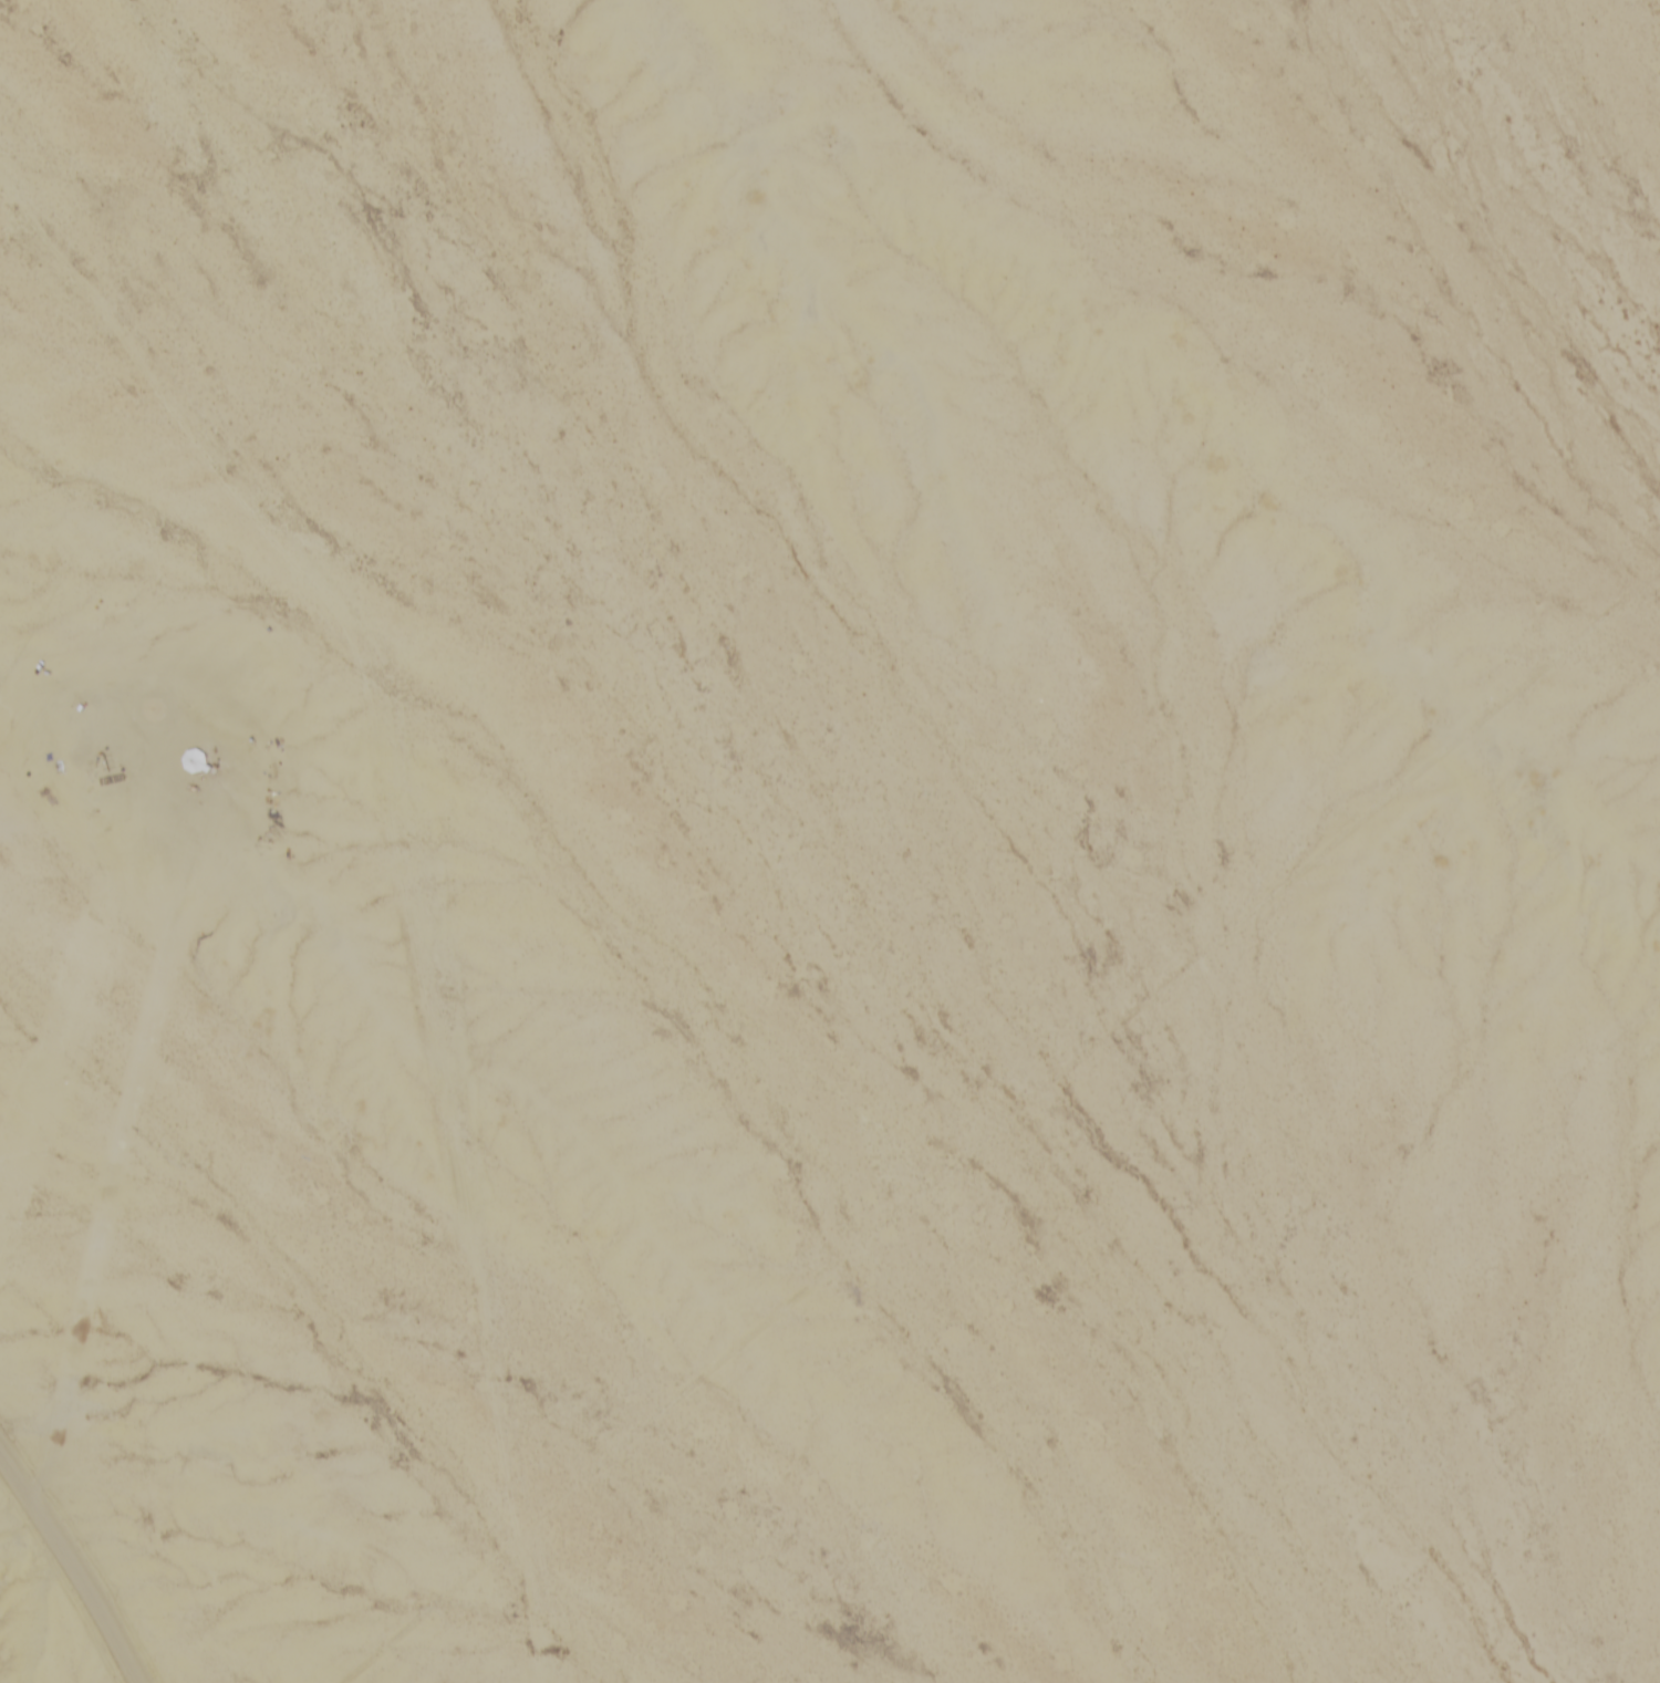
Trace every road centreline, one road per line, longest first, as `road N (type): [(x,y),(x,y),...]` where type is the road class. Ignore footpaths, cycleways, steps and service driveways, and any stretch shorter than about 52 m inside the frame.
road 1 (tertiary): [(134,1682),(0,1460)]

